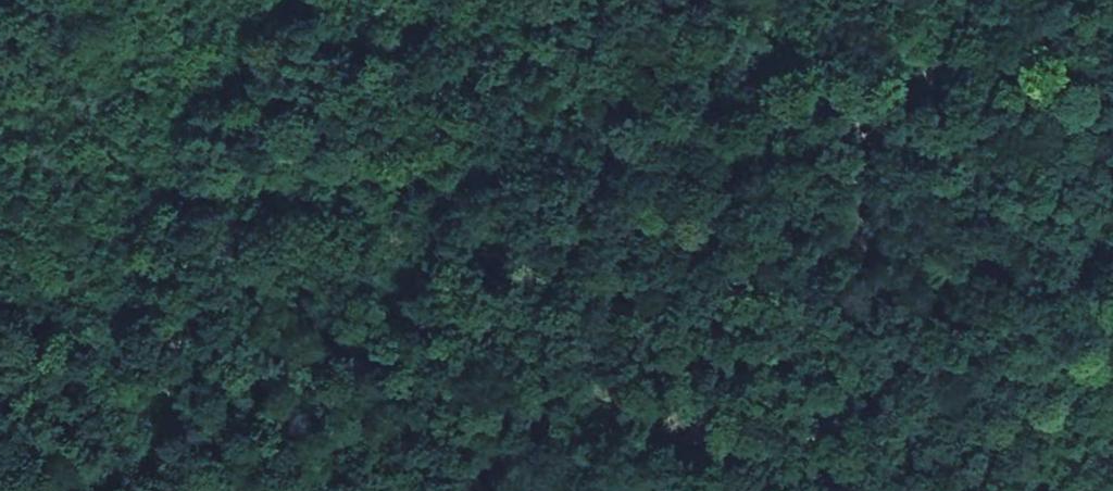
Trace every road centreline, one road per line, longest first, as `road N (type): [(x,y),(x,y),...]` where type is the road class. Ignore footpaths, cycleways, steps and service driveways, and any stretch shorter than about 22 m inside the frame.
road 1 (track): [(978,0),(742,275),(448,490)]

